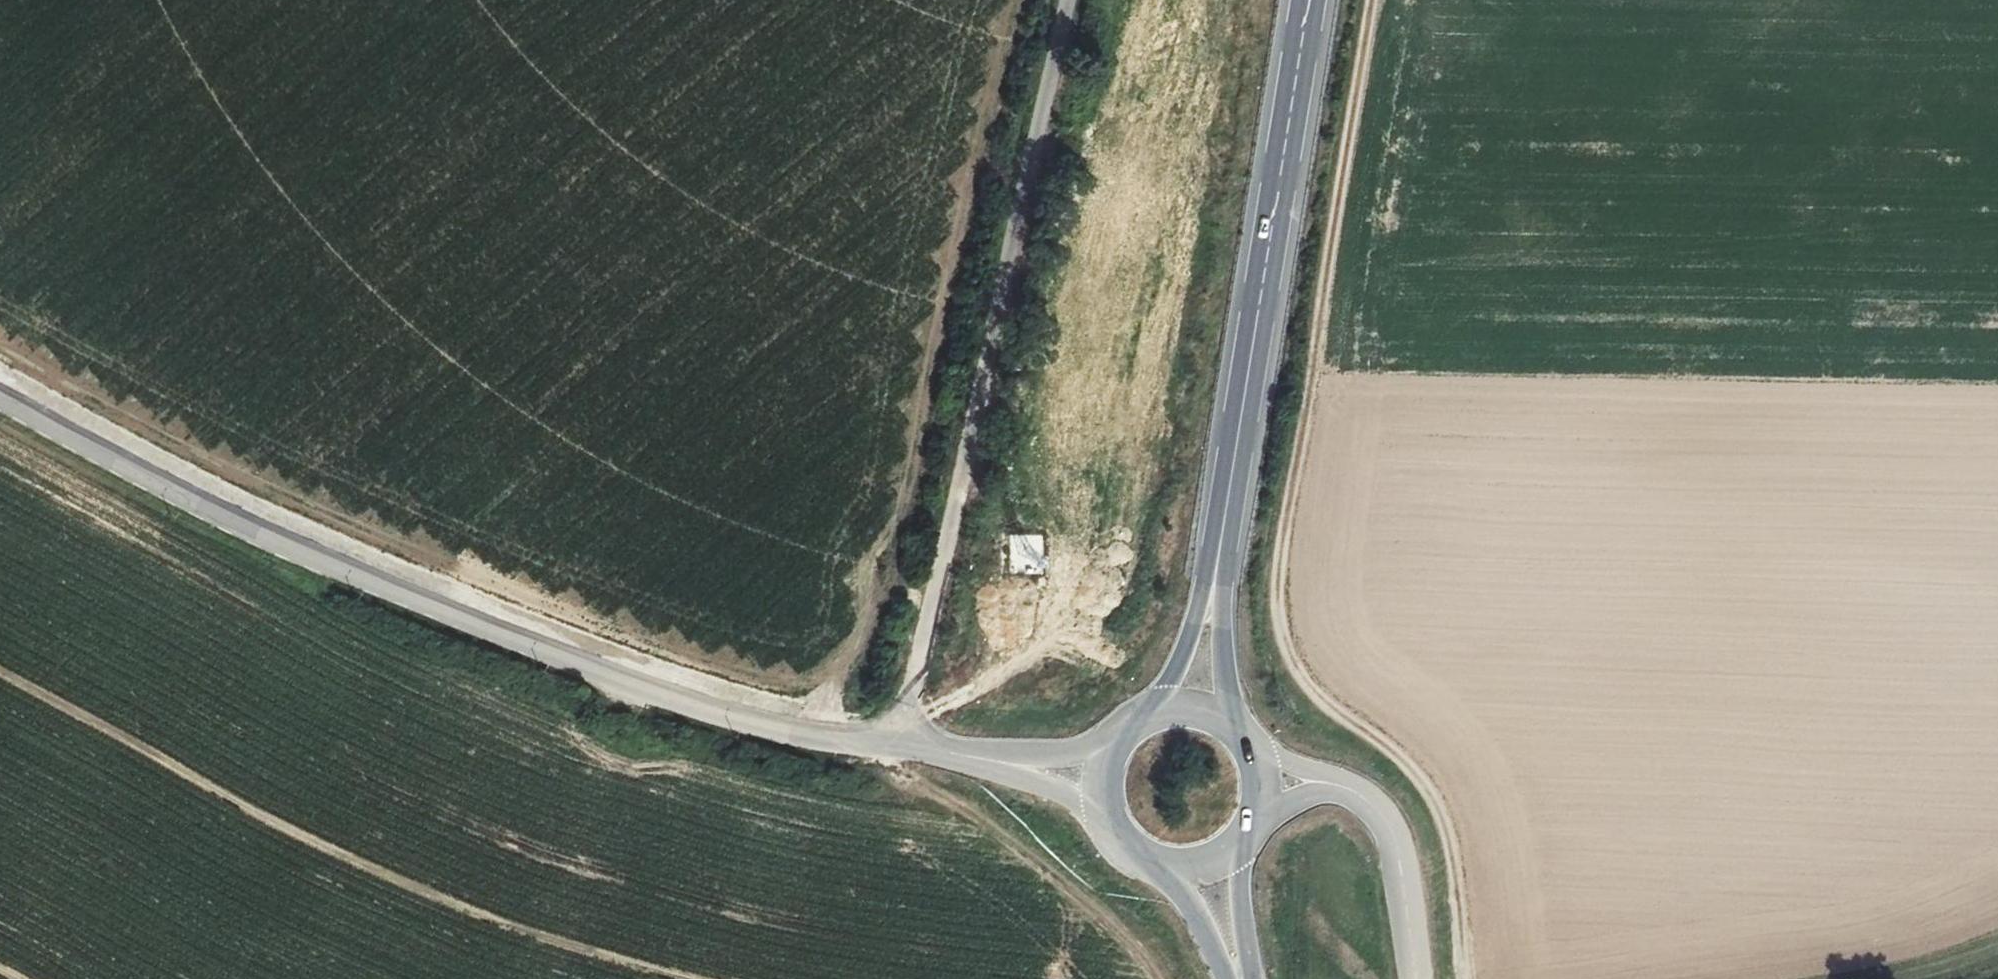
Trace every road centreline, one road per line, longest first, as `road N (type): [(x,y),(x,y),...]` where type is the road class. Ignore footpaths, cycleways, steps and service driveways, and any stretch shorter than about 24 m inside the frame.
road 1 (unclassified): [(1099,779),(809,736),(706,710),(488,627),(166,480),(0,390)]
road 2 (secondary): [(1190,711),(1304,0)]
road 3 (unclassified): [(1258,787),(1304,780),(1352,792),(1382,818),(1414,978)]
road 4 (secondary): [(1099,779),(1109,831),(1126,852),(1150,866),(1203,867)]
road 5 (secondary): [(1190,711),(1130,726),(1099,779)]

